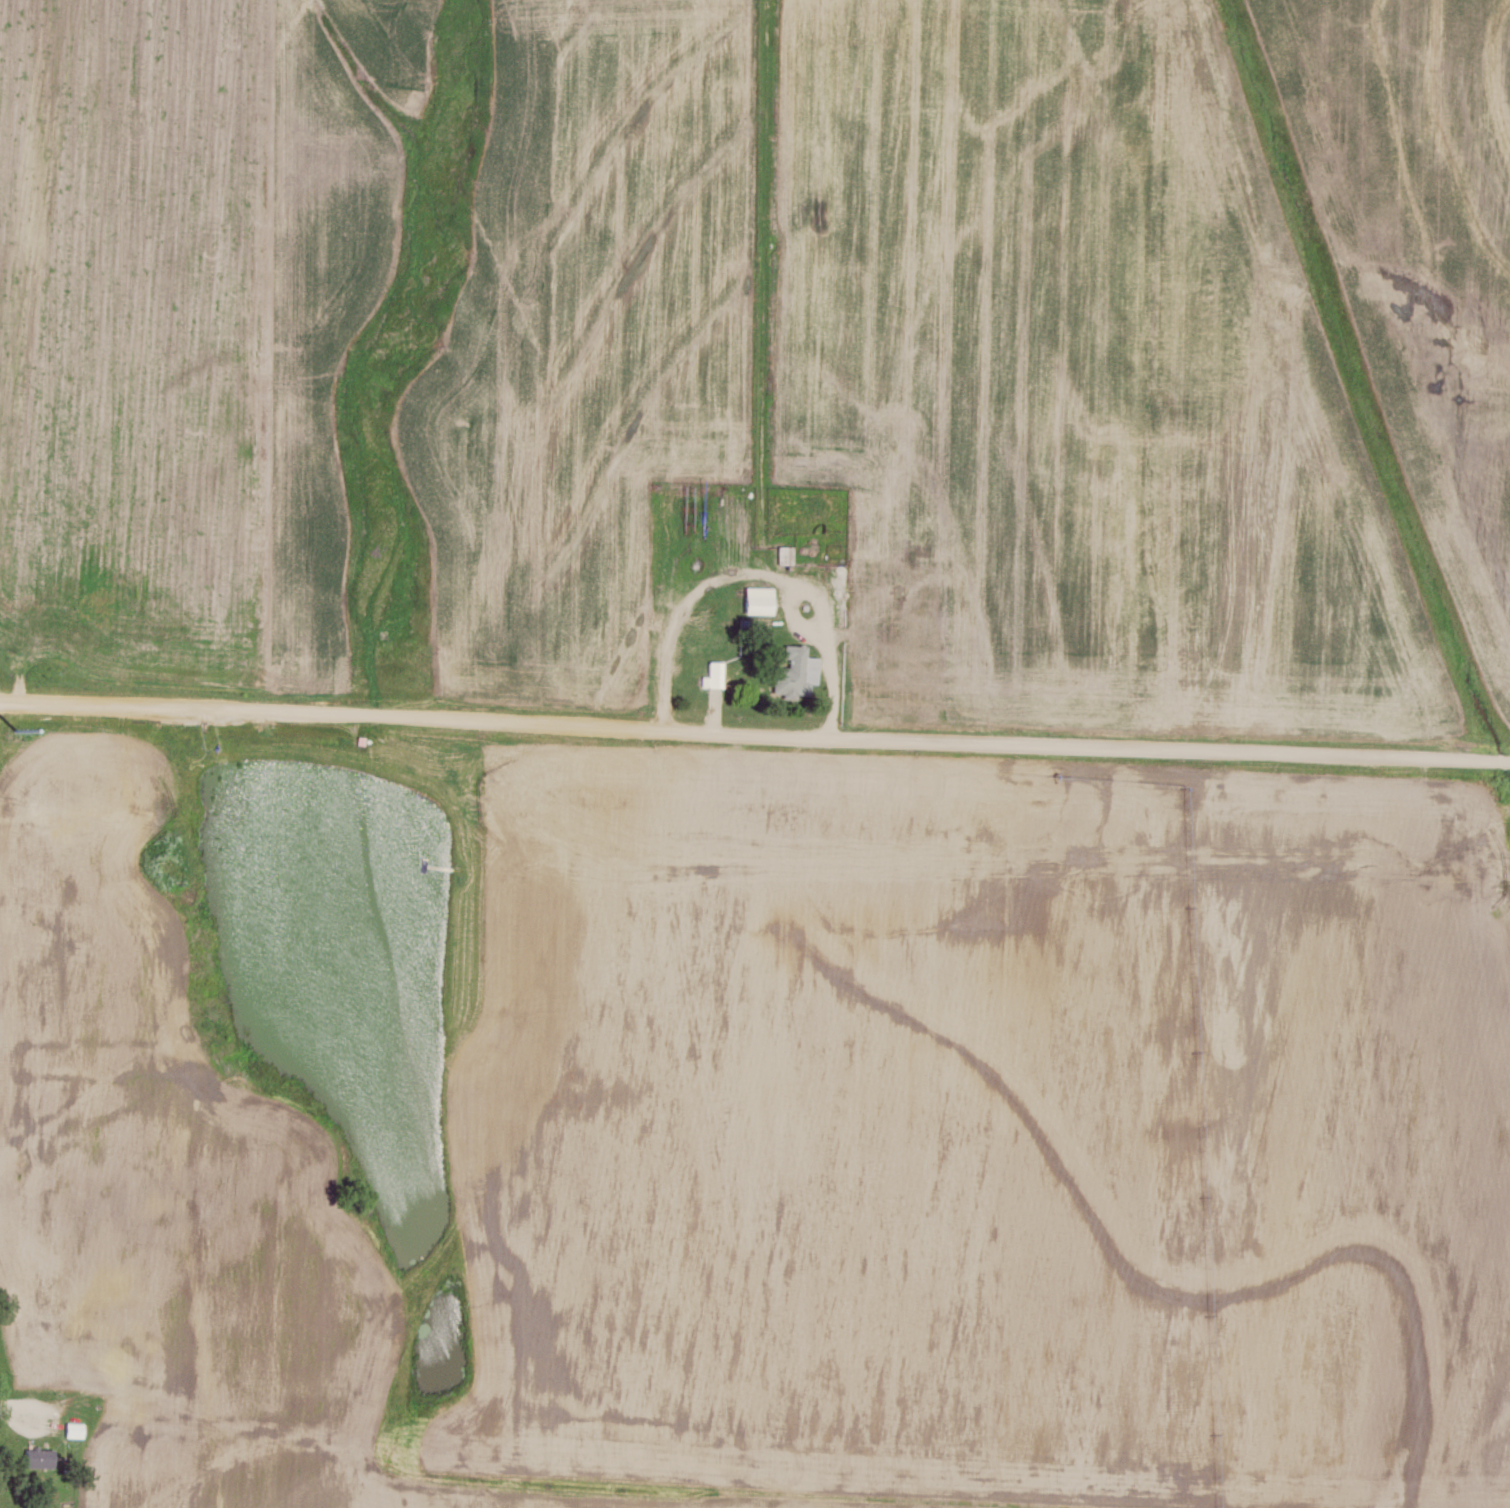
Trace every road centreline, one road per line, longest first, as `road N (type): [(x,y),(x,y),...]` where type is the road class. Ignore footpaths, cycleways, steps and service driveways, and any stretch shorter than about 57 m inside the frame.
road 1 (residential): [(1509,761),(0,702)]

